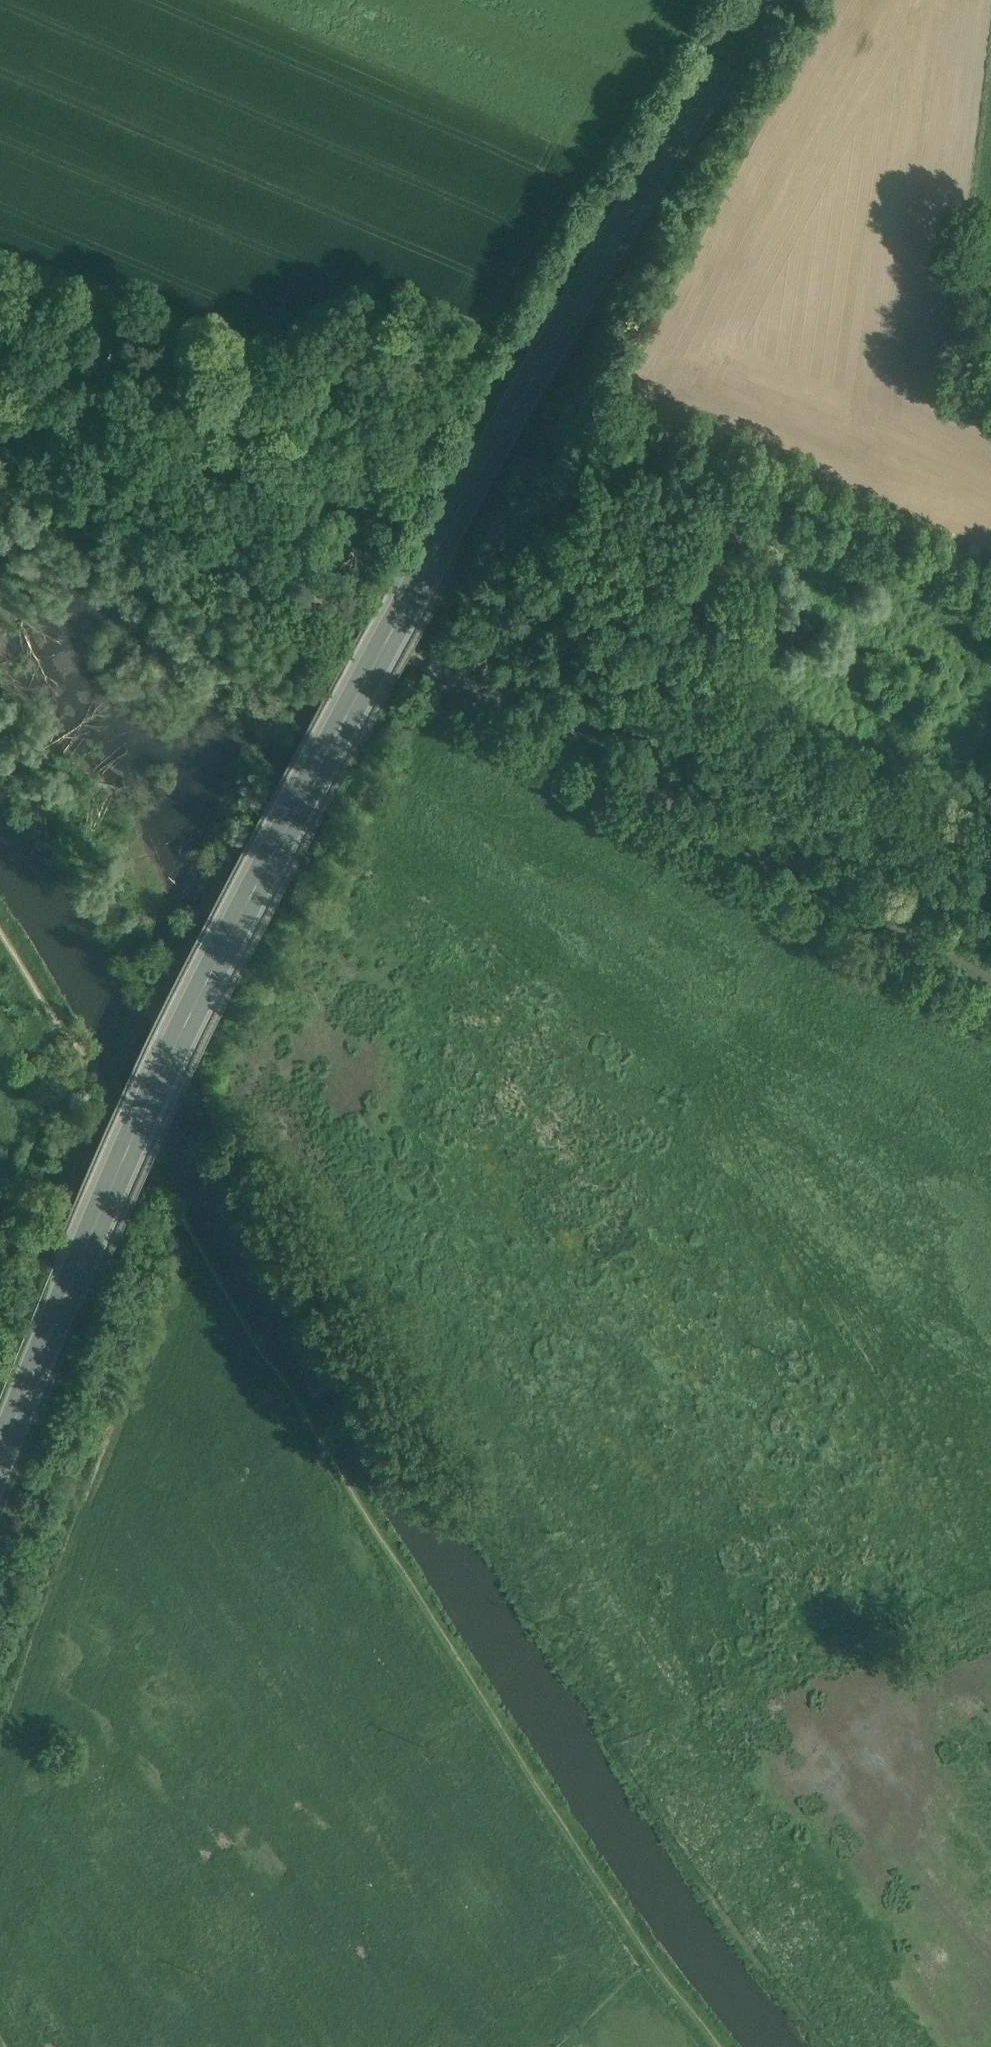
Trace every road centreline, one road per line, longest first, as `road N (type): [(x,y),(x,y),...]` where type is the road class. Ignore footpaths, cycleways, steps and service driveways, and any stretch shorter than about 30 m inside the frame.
road 1 (primary): [(770,0),(538,374),(216,948),(0,1454)]
road 2 (track): [(990,976),(0,417)]

